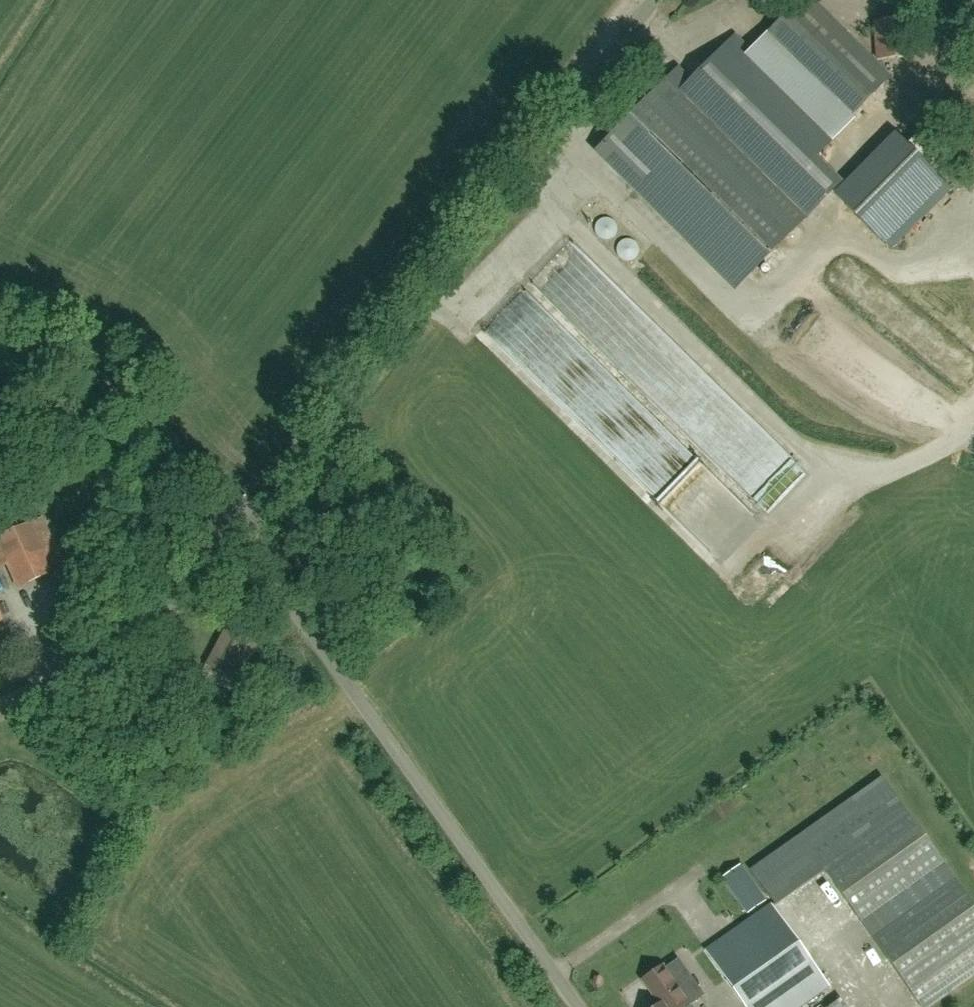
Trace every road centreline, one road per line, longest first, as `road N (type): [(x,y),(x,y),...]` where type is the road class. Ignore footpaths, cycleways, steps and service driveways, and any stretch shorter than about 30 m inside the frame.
road 1 (unclassified): [(240,535),(654,0)]
road 2 (unclassified): [(574,1006),(240,535)]
road 3 (unclassified): [(240,535),(140,406),(62,352),(0,321)]
road 4 (unclassified): [(0,706),(123,647),(172,609),(240,535)]

